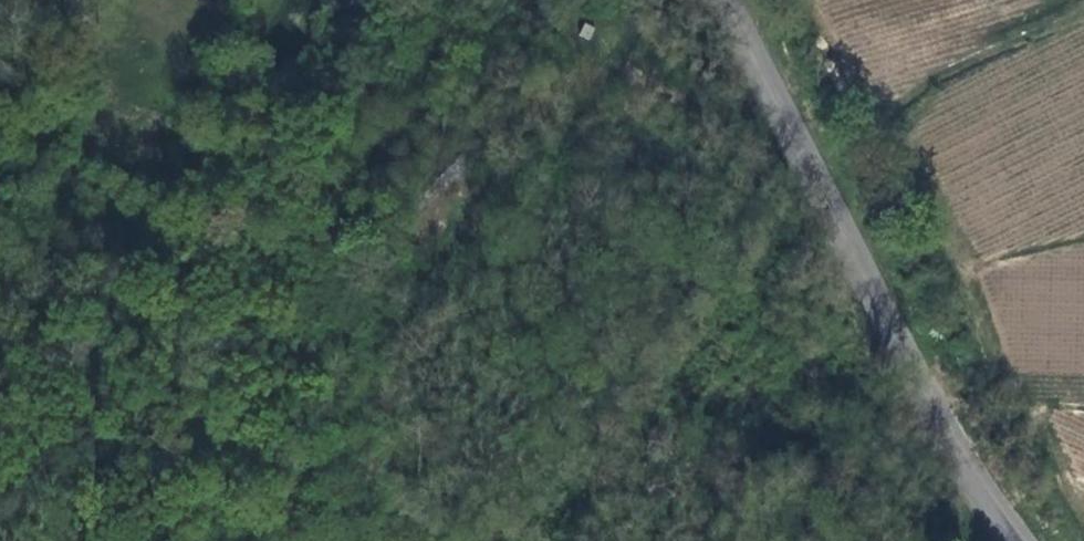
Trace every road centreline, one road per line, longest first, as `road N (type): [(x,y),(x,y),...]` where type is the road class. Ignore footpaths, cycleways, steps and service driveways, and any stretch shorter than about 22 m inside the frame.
road 1 (tertiary): [(720,0),(955,453),(1017,540)]

